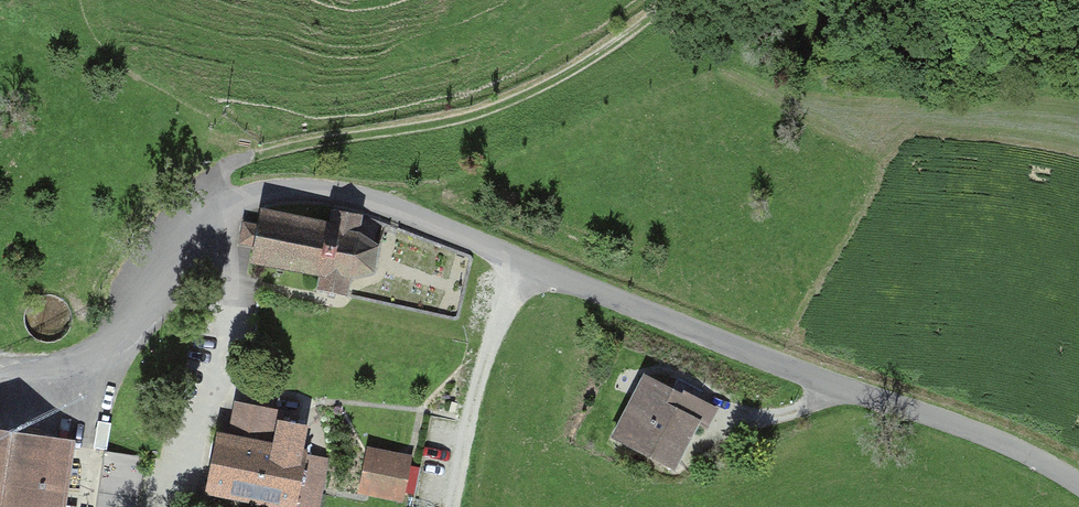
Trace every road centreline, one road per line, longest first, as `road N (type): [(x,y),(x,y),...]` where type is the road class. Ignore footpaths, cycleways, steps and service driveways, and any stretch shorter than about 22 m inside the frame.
road 1 (unclassified): [(0,365),(84,360),(133,315),(220,206),(296,187),(402,207),(746,353),(948,421),(1078,484)]
road 2 (track): [(220,171),(256,154),(484,110),(560,76),(670,0)]
road 3 (track): [(524,260),(475,385),(451,506)]

